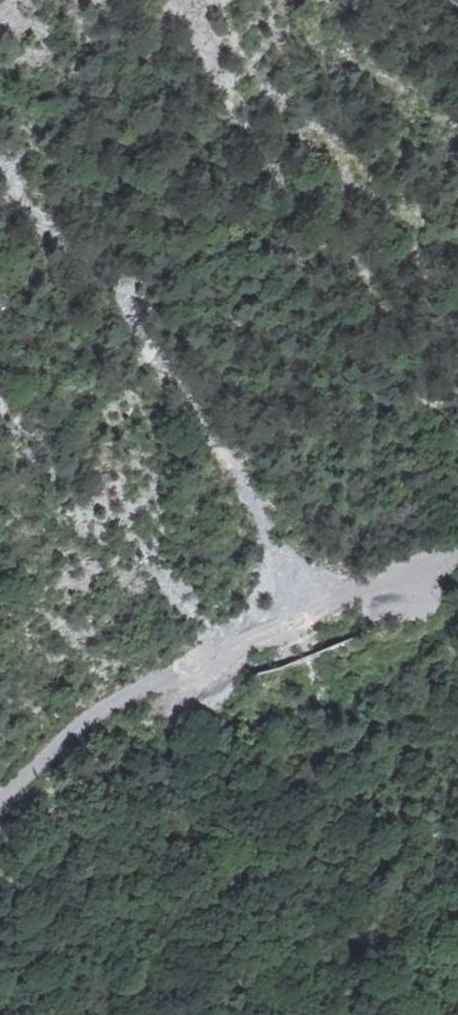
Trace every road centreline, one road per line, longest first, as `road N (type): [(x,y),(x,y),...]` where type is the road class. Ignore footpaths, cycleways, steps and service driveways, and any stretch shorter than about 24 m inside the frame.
road 1 (track): [(457,547),(272,620),(113,699),(0,795)]

